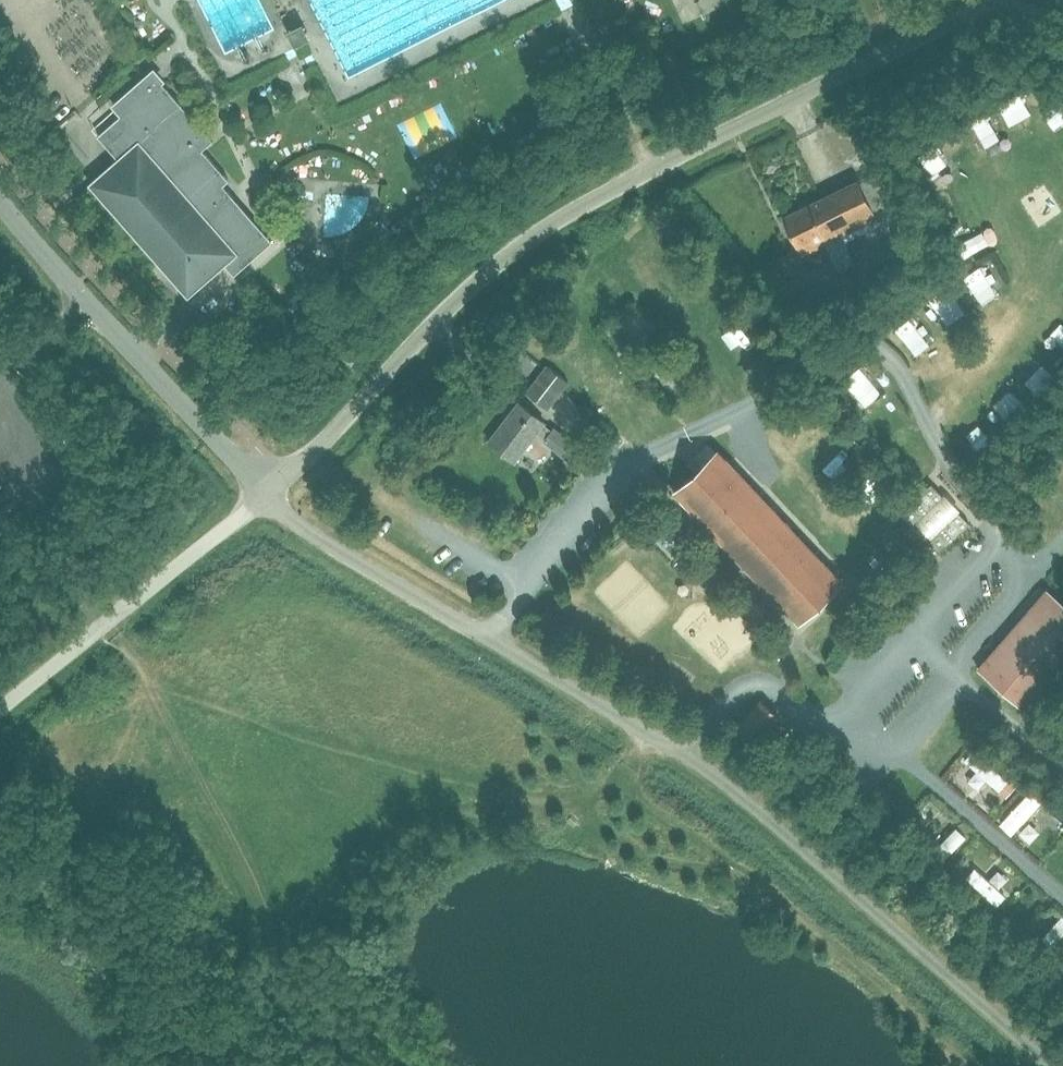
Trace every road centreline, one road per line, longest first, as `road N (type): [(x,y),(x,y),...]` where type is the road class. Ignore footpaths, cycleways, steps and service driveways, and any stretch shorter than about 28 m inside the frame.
road 1 (unclassified): [(1051,1065),(688,756),(403,590),(265,493)]
road 2 (unclassified): [(1002,0),(619,183),(478,284),(265,493)]
road 3 (unclassified): [(265,493),(0,196)]
road 4 (unclassified): [(265,493),(0,708)]

